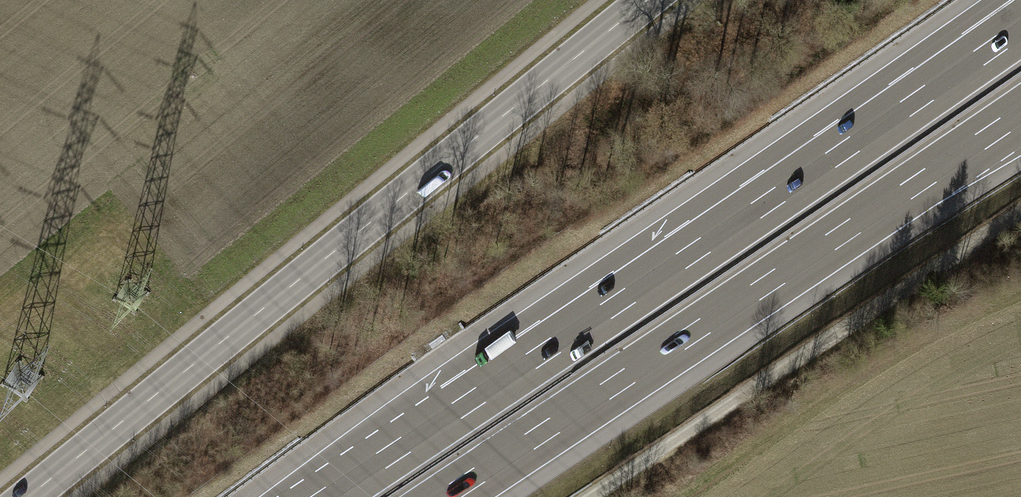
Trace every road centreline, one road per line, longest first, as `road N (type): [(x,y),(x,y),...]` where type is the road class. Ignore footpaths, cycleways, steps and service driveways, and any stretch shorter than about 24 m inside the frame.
road 1 (primary): [(28,496),(647,0)]
road 2 (motorway): [(978,58),(325,496)]
road 3 (motorway): [(448,496),(1020,115)]
road 4 (track): [(584,496),(1020,212)]

